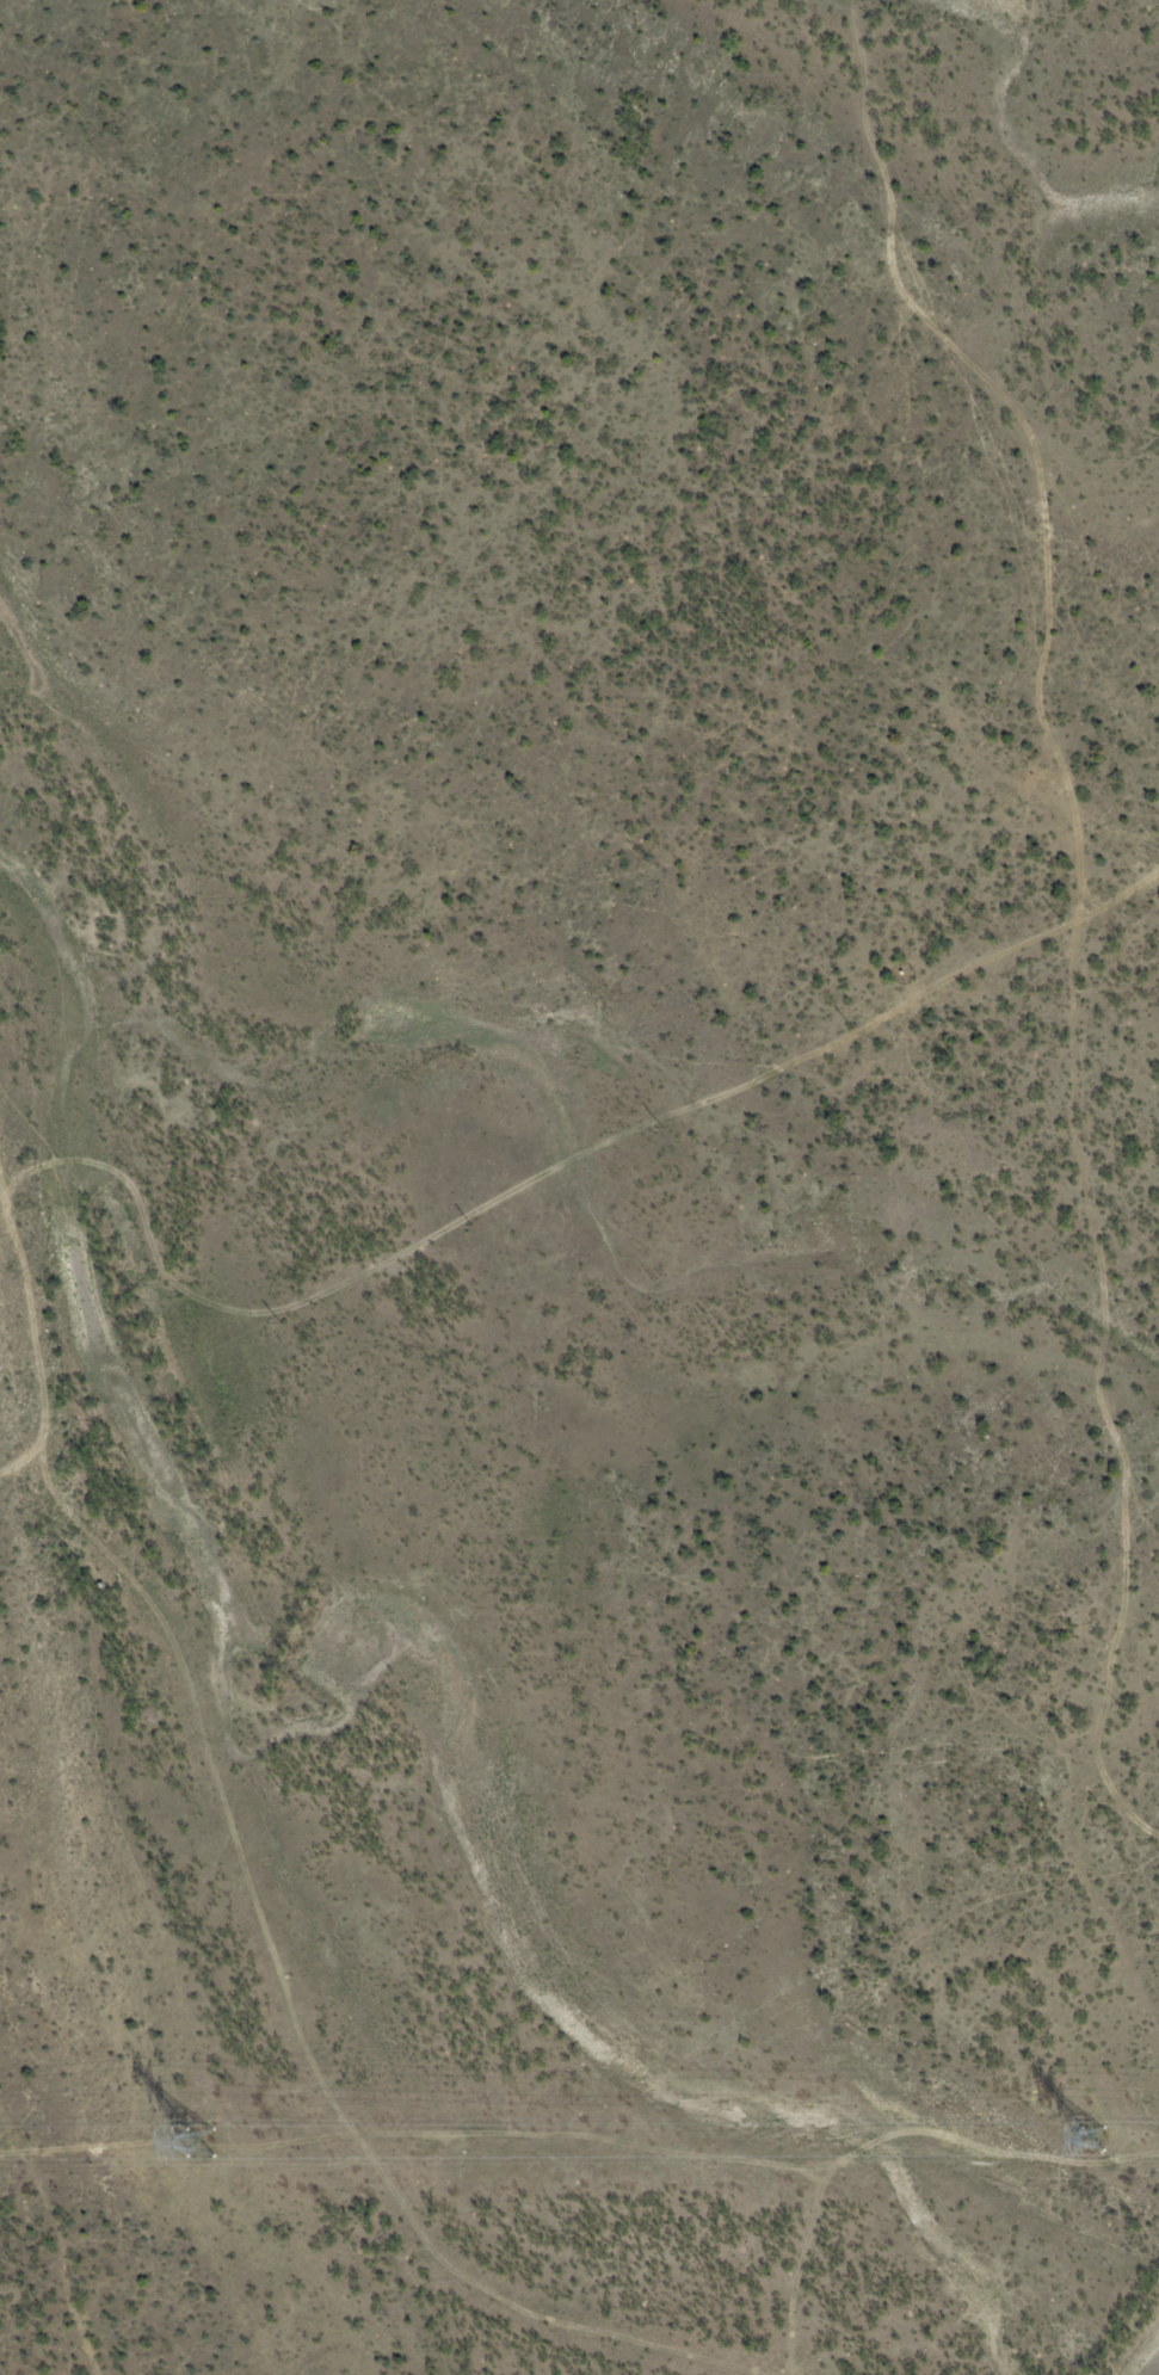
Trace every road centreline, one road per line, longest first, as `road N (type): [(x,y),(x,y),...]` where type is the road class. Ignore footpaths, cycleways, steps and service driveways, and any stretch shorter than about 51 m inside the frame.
road 1 (residential): [(69,2374),(0,2242)]

